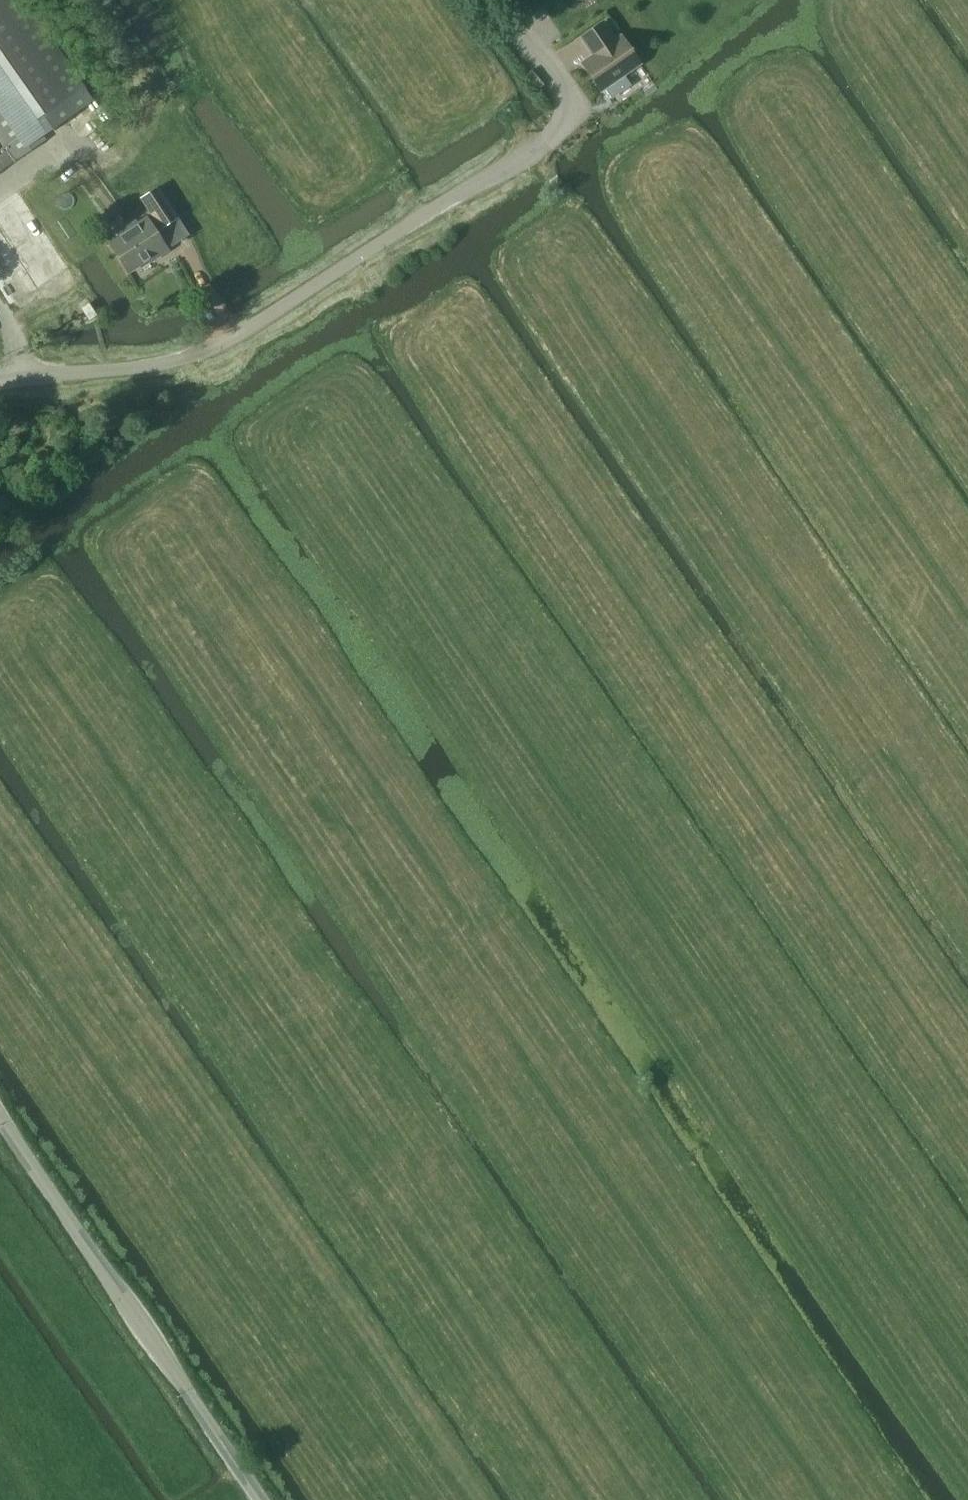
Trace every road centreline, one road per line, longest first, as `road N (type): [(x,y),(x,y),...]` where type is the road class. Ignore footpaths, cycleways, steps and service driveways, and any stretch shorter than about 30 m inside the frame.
road 1 (unclassified): [(0,387),(213,354),(544,142)]
road 2 (tertiary): [(258,1499),(0,1120)]

